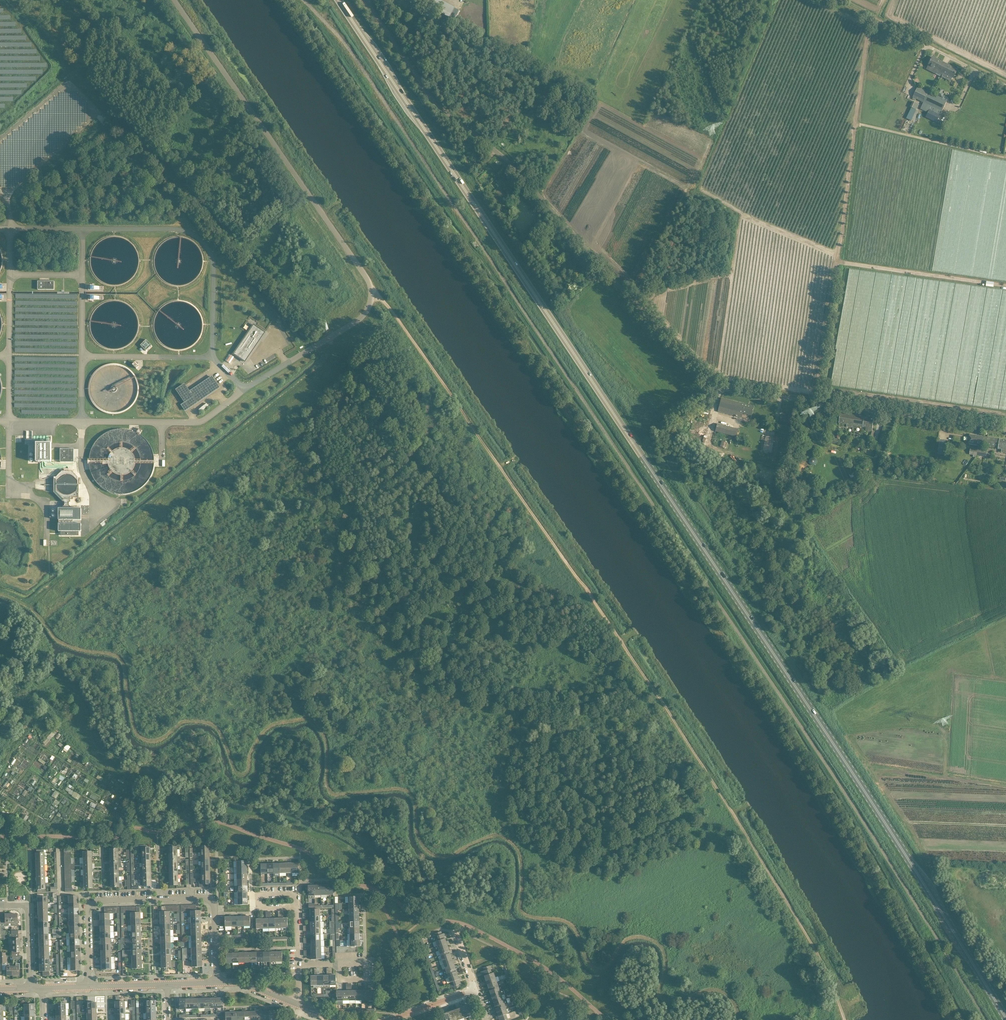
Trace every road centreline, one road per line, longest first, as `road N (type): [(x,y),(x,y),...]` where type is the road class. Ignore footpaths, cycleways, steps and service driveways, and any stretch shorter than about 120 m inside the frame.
road 1 (primary): [(1005,1018),(819,721),(338,0)]
road 2 (track): [(373,289),(448,383),(662,698),(828,970),(845,1019)]
road 3 (unclassified): [(1005,428),(735,387),(711,376),(512,162),(432,96),(371,0)]
road 4 (unclassified): [(314,347),(358,319),(371,278),(179,0)]
road 5 (residential): [(88,986),(91,903),(199,898),(214,905),(217,982)]

